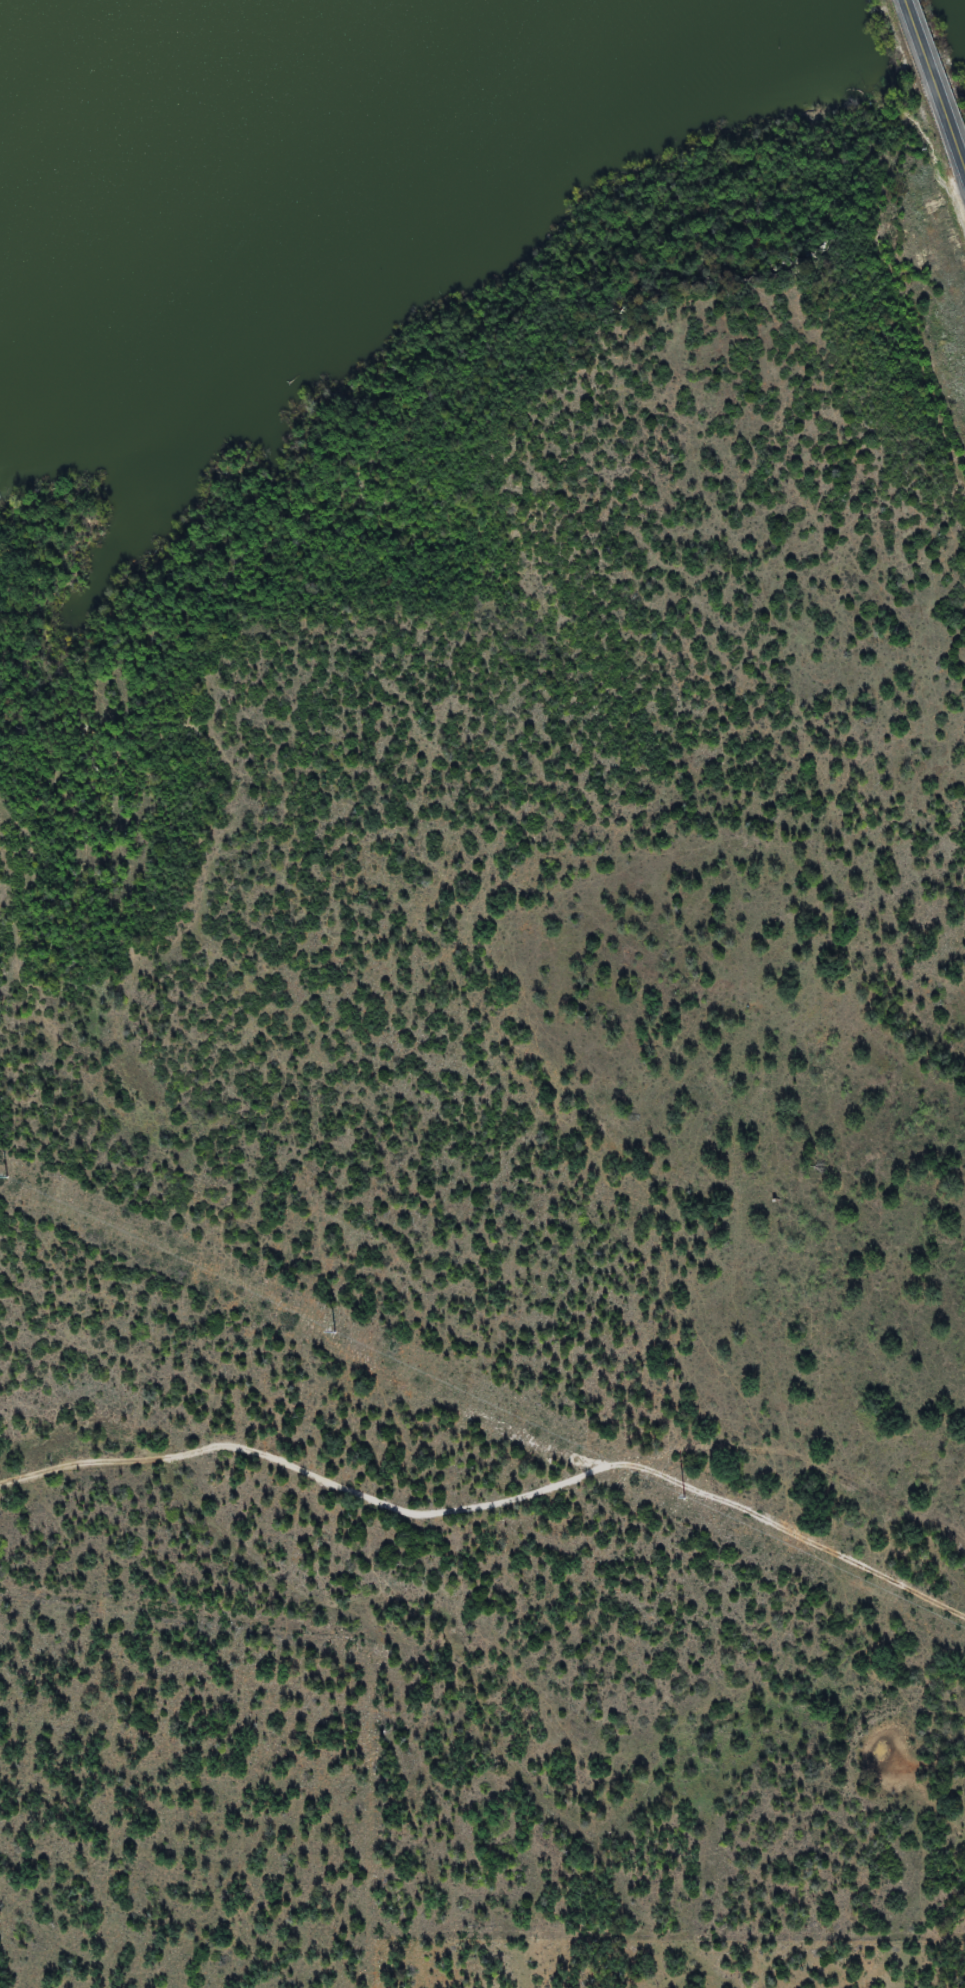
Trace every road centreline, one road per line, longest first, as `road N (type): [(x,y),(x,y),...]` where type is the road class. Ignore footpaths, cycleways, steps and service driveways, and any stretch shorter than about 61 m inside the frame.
road 1 (residential): [(964,1559),(920,1518),(779,1473),(689,1473),(482,1519),(291,1468),(135,1488),(0,1524)]
road 2 (secondary): [(905,0),(964,167)]

